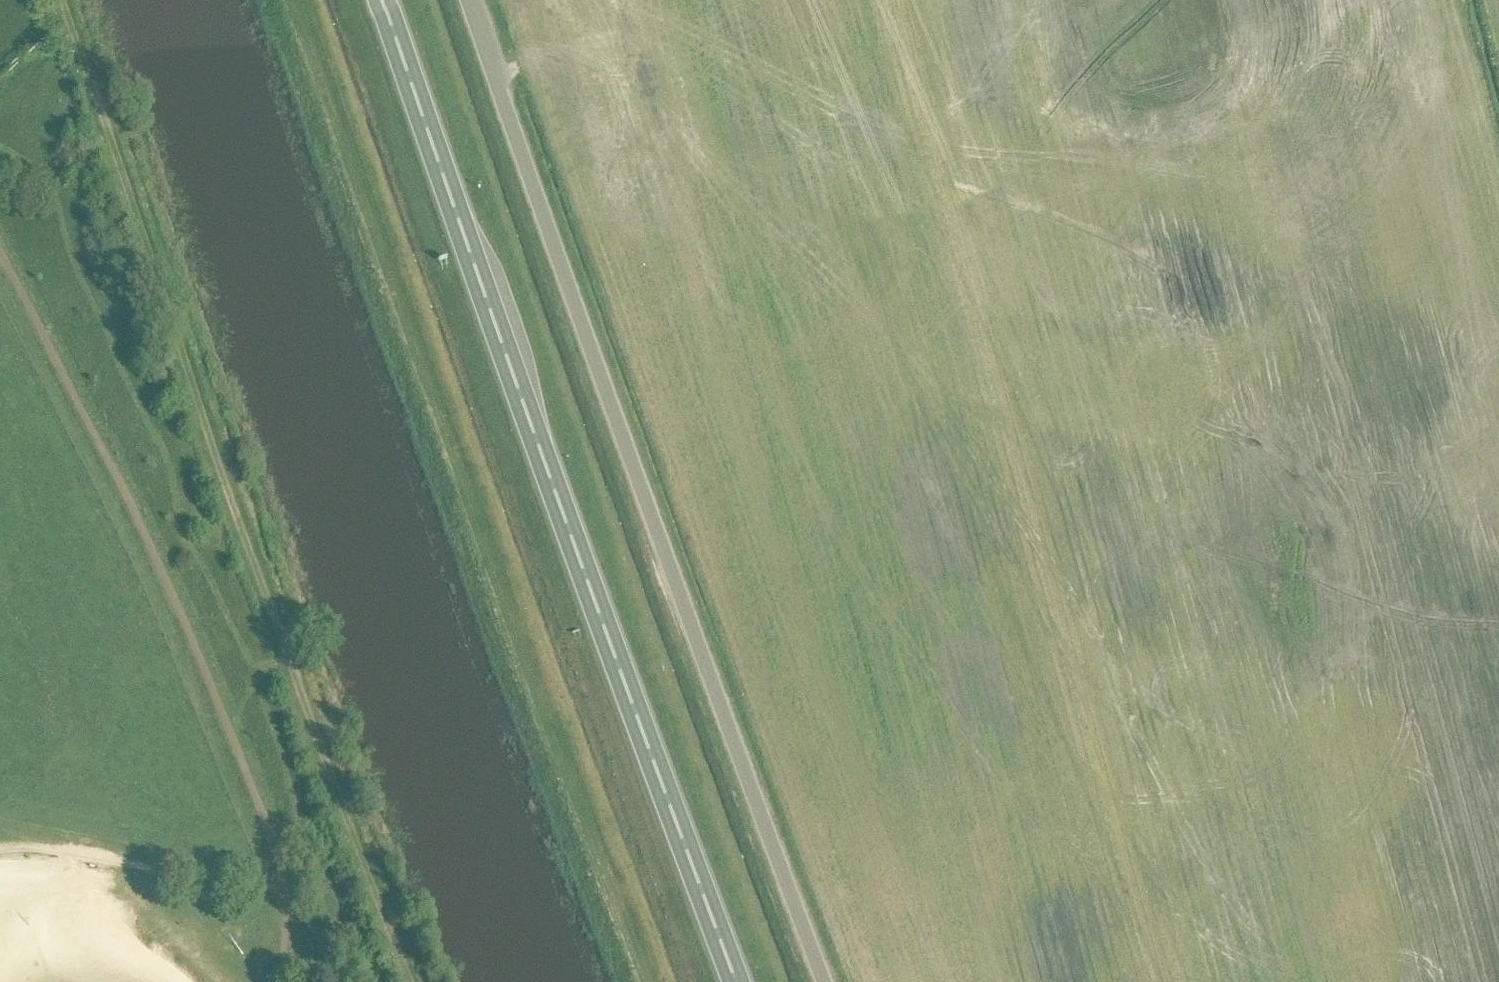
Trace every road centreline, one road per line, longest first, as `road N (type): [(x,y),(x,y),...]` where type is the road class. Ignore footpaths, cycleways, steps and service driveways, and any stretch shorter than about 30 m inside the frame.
road 1 (unclassified): [(829,981),(471,0)]
road 2 (trunk): [(738,981),(384,0)]

